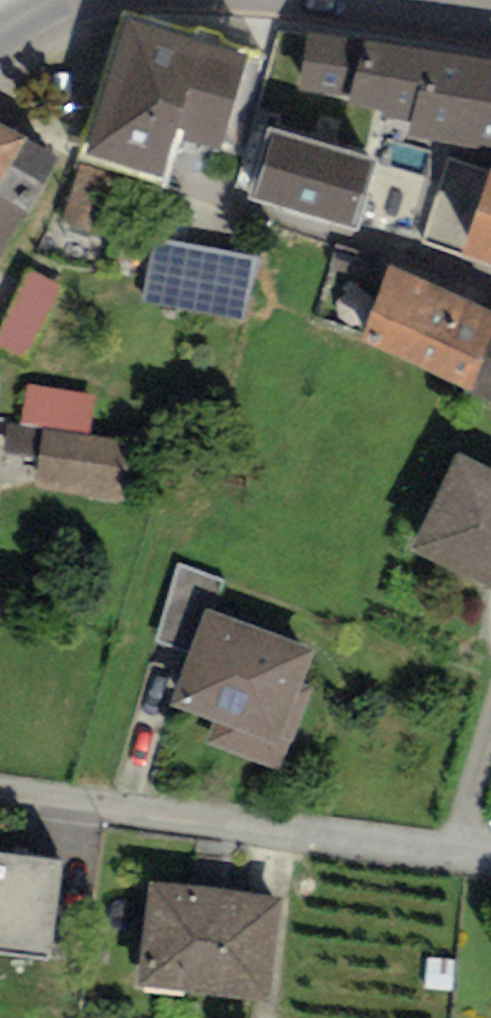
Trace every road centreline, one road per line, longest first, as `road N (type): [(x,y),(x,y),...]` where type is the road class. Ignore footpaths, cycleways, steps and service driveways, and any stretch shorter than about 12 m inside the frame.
road 1 (residential): [(0,796),(490,860)]

